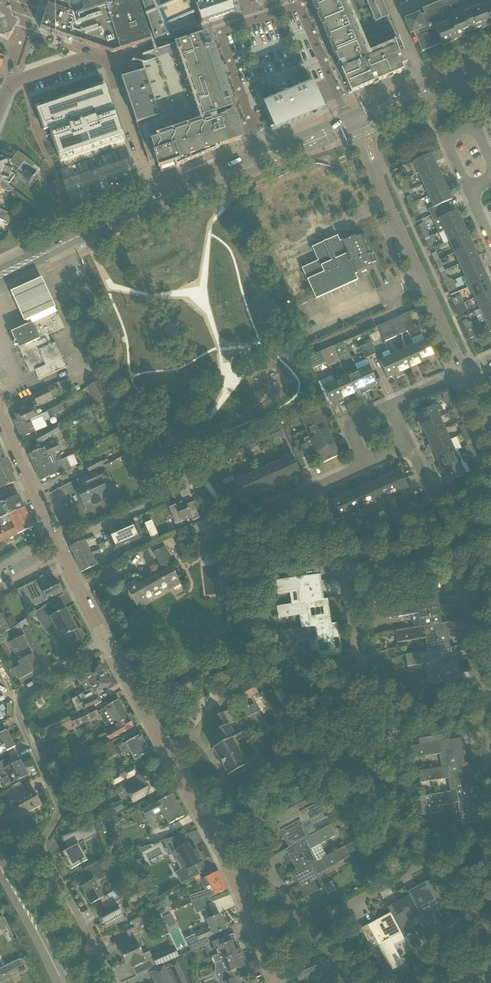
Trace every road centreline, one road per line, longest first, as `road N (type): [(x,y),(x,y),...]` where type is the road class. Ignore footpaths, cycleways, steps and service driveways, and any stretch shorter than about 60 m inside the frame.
road 1 (residential): [(112,982),(43,848),(58,803),(20,710),(34,688),(106,642)]
road 2 (residential): [(274,982),(202,816),(106,642)]
road 3 (residential): [(348,115),(300,6),(220,31),(262,153)]
road 4 (residential): [(250,839),(307,935),(439,865),(490,822)]
road 5 (residential): [(481,704),(467,600),(457,582),(353,578),(358,659)]
road 6 (residential): [(462,373),(355,125)]
road 7 (residential): [(144,172),(107,62),(98,56),(4,87)]
road 8 (tertiary): [(490,56),(348,115)]
road 9 (residential): [(61,554),(0,419)]
road 10 (tertiary): [(355,125),(490,70)]
road 11 (residential): [(368,463),(246,519)]
road 12 (tertiary): [(147,205),(268,162)]
road 13 (tertiary): [(262,153),(147,205)]

